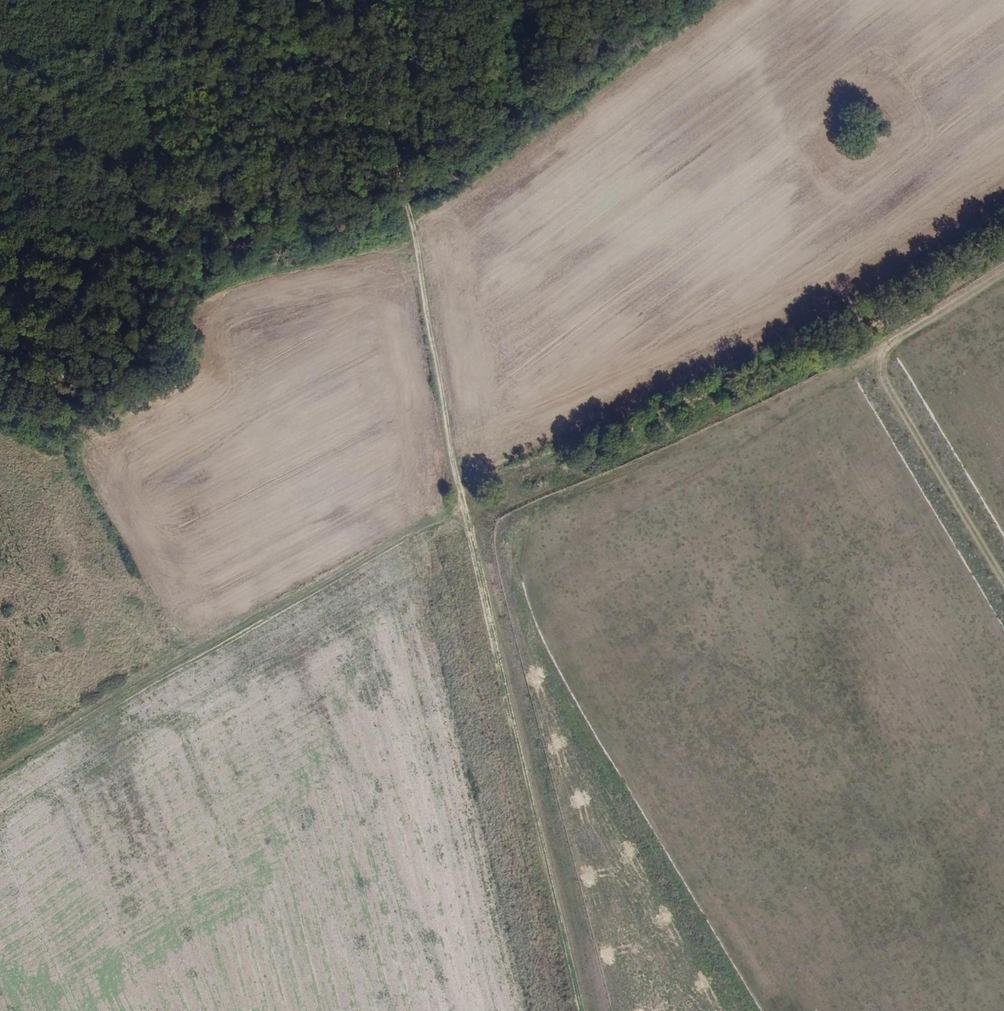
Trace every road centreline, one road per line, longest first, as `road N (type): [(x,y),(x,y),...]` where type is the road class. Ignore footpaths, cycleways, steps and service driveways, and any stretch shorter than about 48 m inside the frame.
road 1 (track): [(682,0),(406,207),(321,248),(229,267),(0,206)]
road 2 (track): [(1003,231),(815,349),(464,514)]
road 3 (track): [(0,772),(391,547),(464,514)]
road 4 (track): [(464,514),(385,104),(379,0)]
road 5 (track): [(464,514),(580,1010)]

